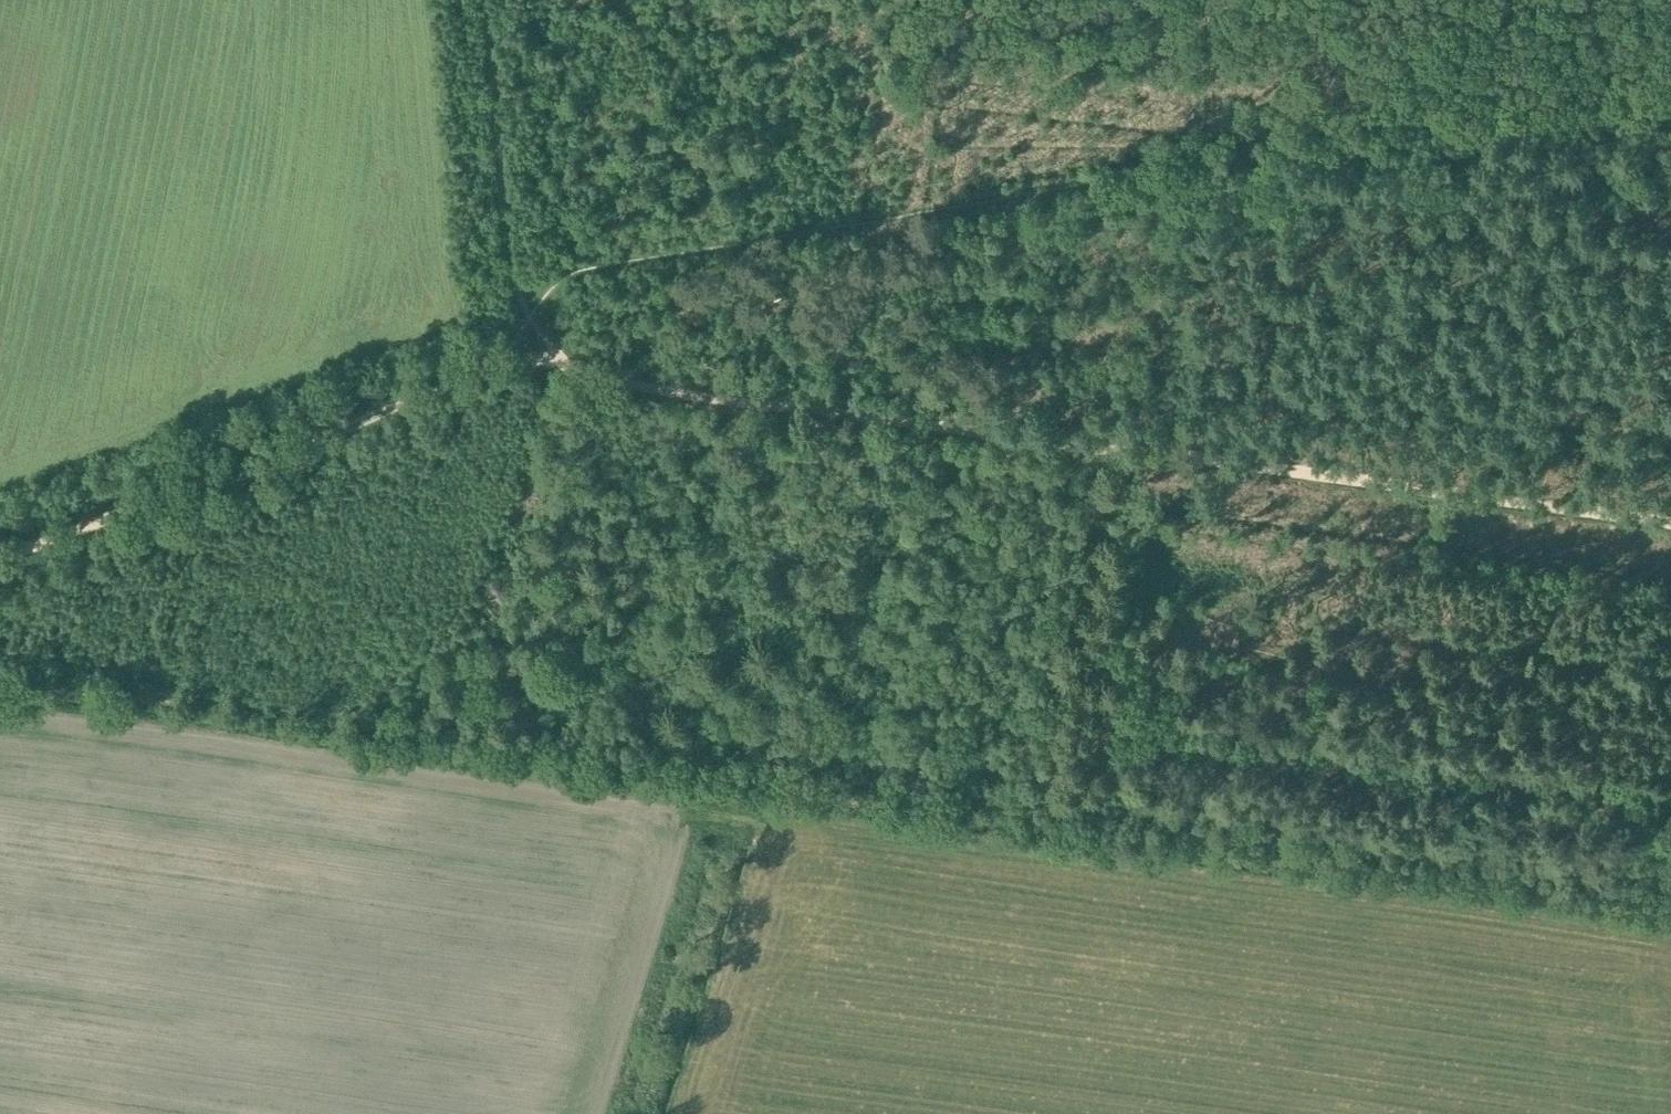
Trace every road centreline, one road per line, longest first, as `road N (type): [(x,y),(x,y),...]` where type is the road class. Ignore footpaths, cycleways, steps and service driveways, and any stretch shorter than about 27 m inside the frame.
road 1 (track): [(1670,516),(747,397),(566,359),(531,316)]
road 2 (track): [(531,316),(510,349),(476,373),(0,548)]
road 3 (track): [(531,316),(504,266),(491,0)]

